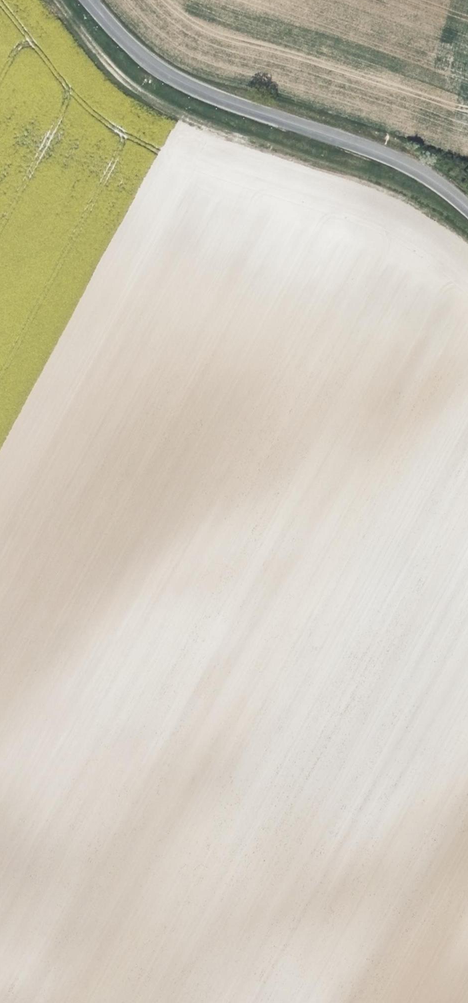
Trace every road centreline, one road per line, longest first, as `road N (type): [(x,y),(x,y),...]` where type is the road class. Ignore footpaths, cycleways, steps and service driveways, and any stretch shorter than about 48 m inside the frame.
road 1 (tertiary): [(467,211),(414,166),(162,74),(86,0)]

